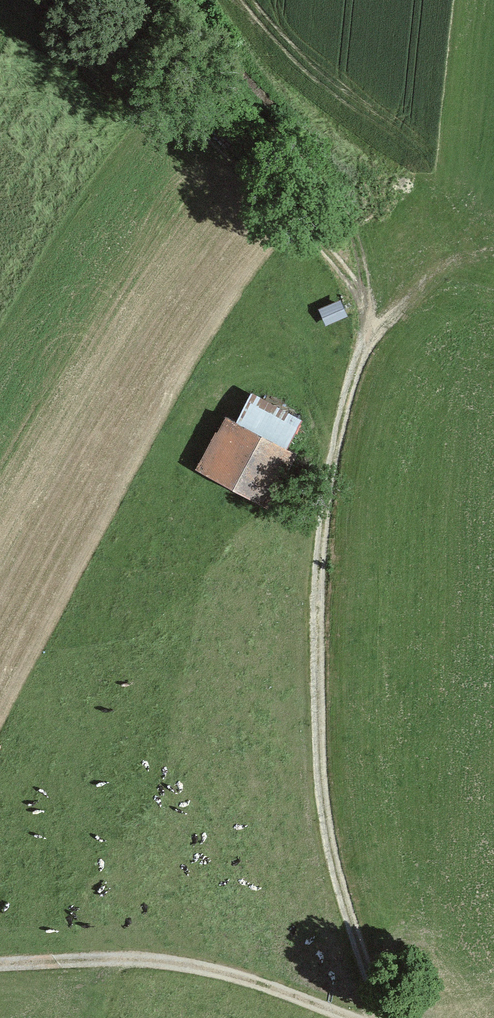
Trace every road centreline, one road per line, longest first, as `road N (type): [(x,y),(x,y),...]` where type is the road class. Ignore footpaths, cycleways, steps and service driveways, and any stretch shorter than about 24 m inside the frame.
road 1 (track): [(382,1017),(325,823),(314,650),(320,507),(360,335)]
road 2 (track): [(164,0),(351,231),(365,265),(360,335)]
road 3 (track): [(0,966),(139,959),(214,969),(344,1017)]

